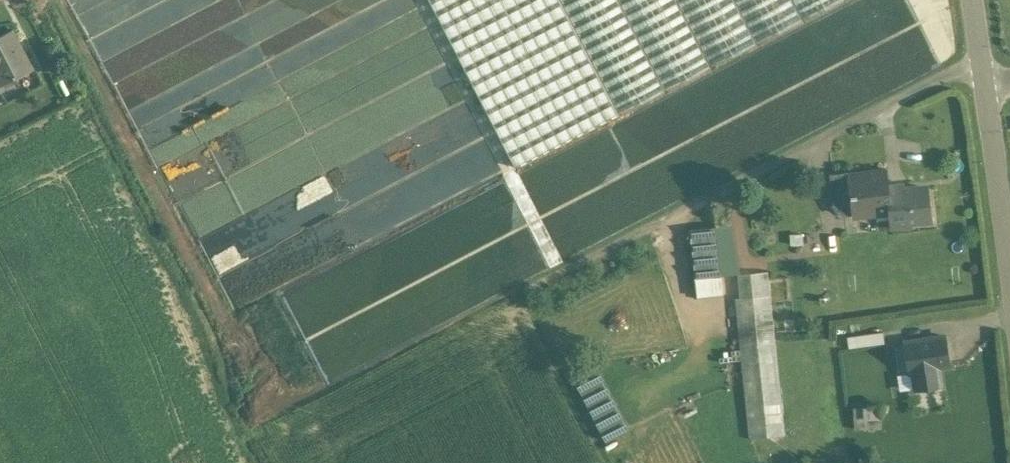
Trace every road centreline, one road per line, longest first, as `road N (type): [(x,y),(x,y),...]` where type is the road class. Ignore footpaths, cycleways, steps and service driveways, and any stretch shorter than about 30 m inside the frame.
road 1 (residential): [(974,0),(1009,229)]

